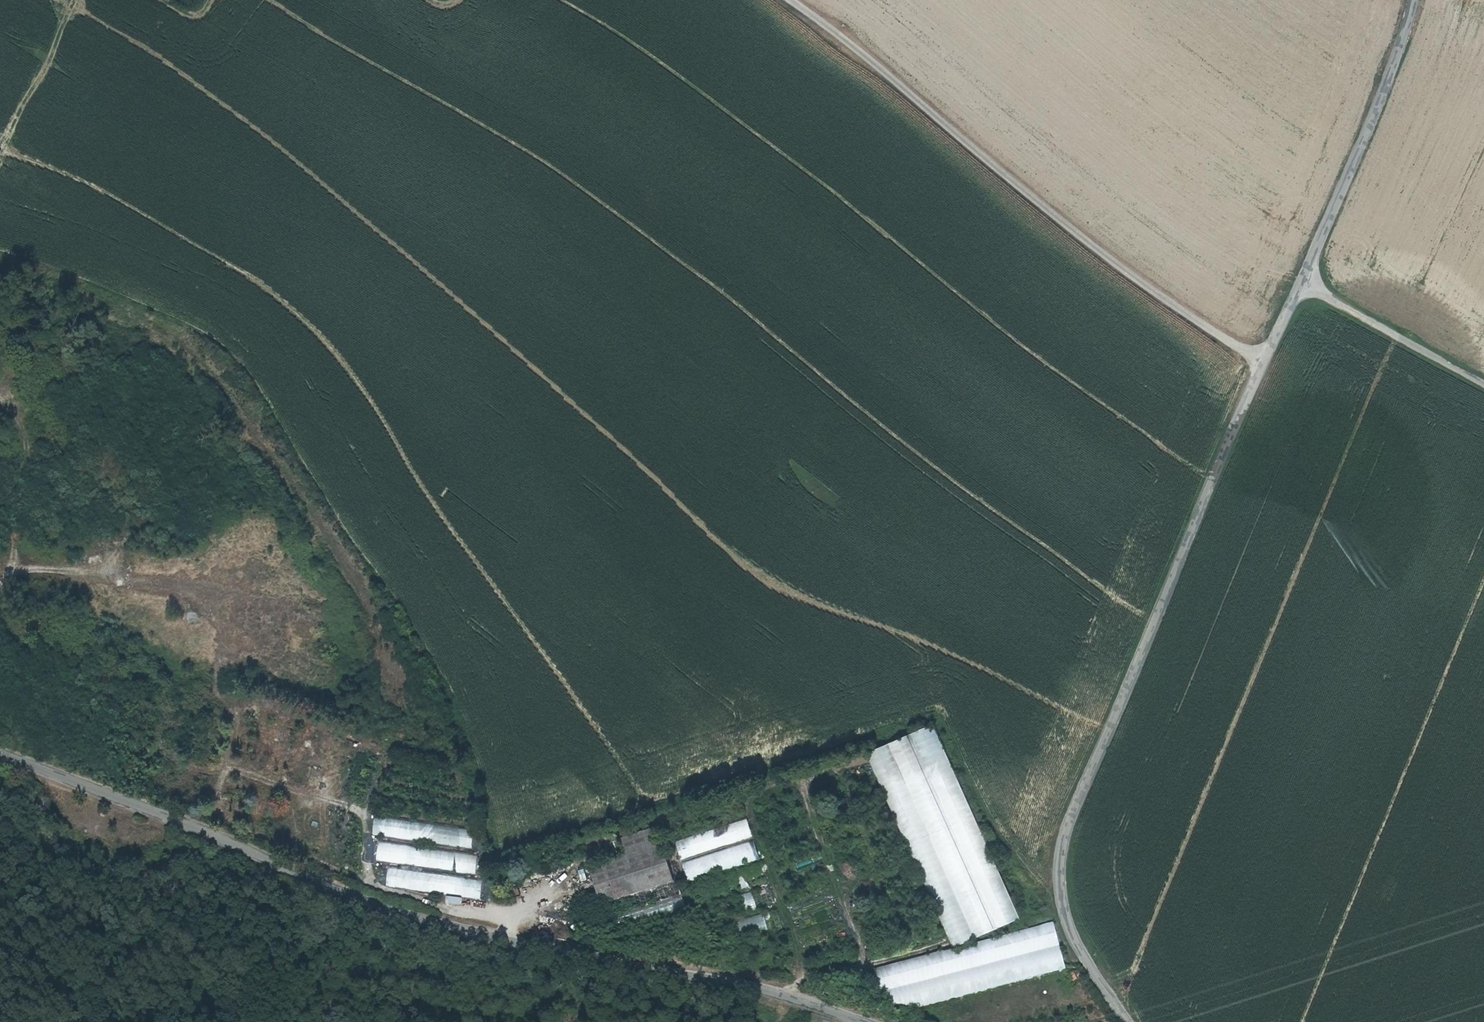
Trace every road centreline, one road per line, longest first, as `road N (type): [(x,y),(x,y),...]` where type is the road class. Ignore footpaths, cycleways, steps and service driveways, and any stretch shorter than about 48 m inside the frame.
road 1 (unclassified): [(864,1021),(361,896),(0,753)]
road 2 (unclassified): [(1265,362),(1062,839),(1055,888),(1068,942),(1121,1021)]
road 3 (unclassified): [(787,0),(1097,251),(1265,362)]
road 4 (unclassified): [(1412,0),(1302,283)]
road 5 (unclassified): [(1302,283),(1483,380)]

